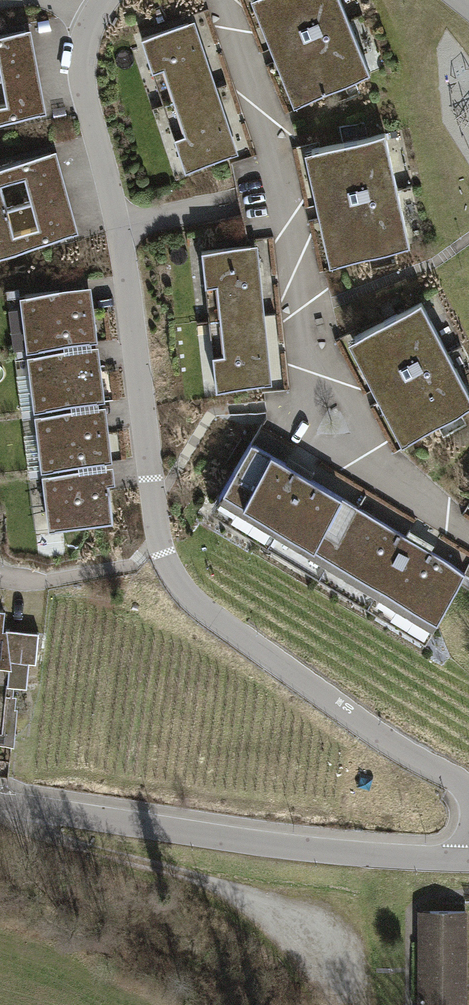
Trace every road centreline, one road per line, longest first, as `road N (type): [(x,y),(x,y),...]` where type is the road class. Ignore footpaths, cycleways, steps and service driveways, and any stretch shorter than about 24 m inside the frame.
road 1 (residential): [(468,795),(179,587),(159,540),(117,227),(79,89),(85,19)]
road 2 (tertiary): [(0,801),(331,851),(468,858)]

